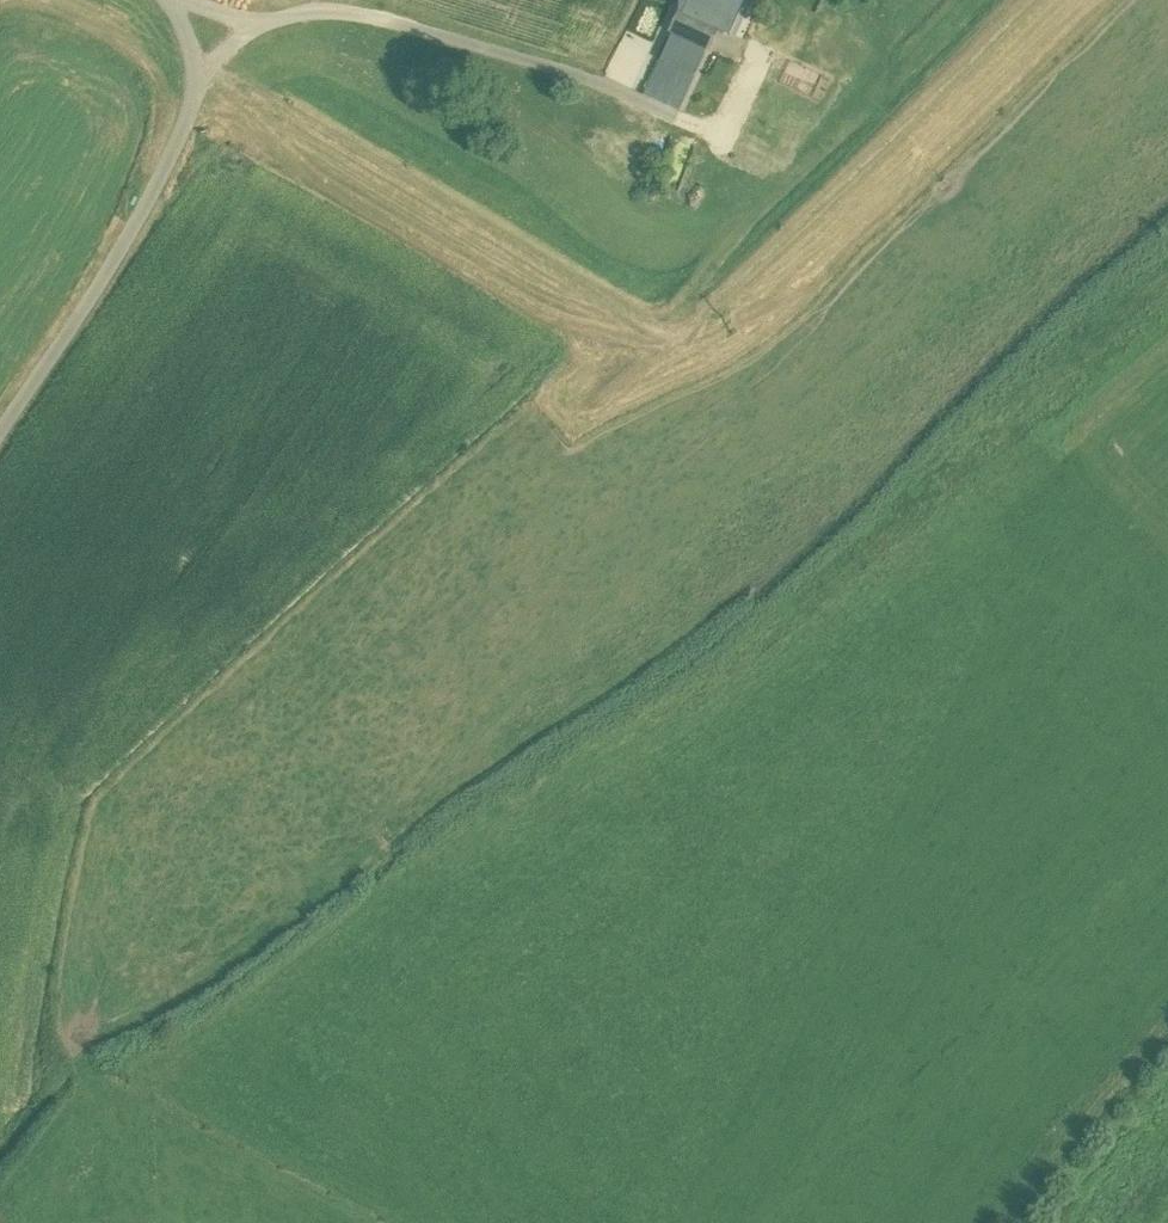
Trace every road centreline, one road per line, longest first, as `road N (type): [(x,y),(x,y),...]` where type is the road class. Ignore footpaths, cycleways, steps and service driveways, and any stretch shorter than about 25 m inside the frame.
road 1 (track): [(1043,0),(737,294),(702,320),(656,325),(231,83),(200,74)]

